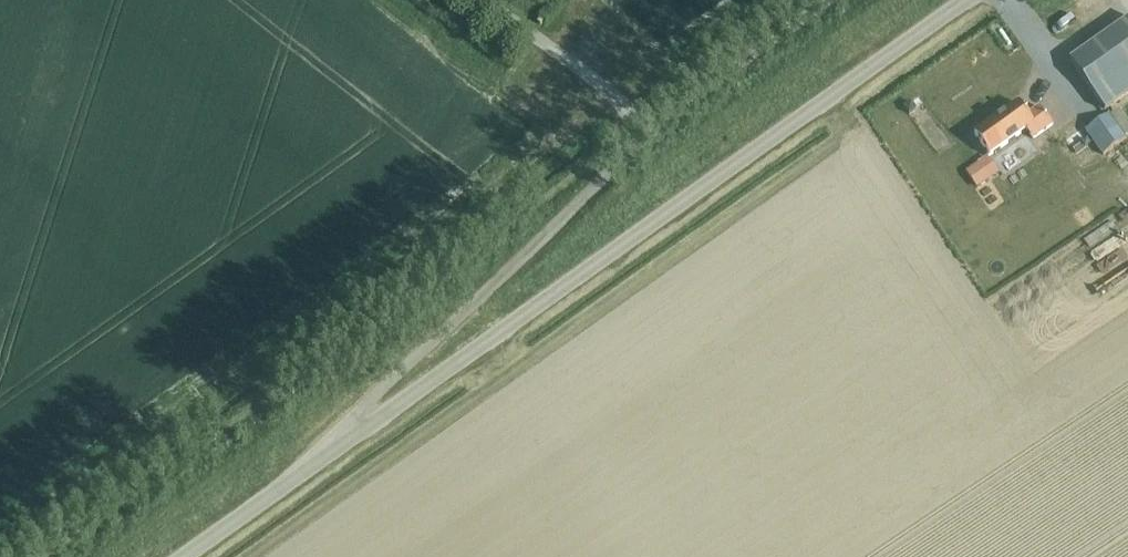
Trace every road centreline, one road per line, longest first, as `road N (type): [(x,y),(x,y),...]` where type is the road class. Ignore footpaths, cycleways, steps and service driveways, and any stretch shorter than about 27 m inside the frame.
road 1 (unclassified): [(952,0),(342,431)]
road 2 (unclassified): [(342,431),(390,358),(618,167),(639,129),(624,106),(482,0)]
road 3 (unclassified): [(342,431),(169,556)]

